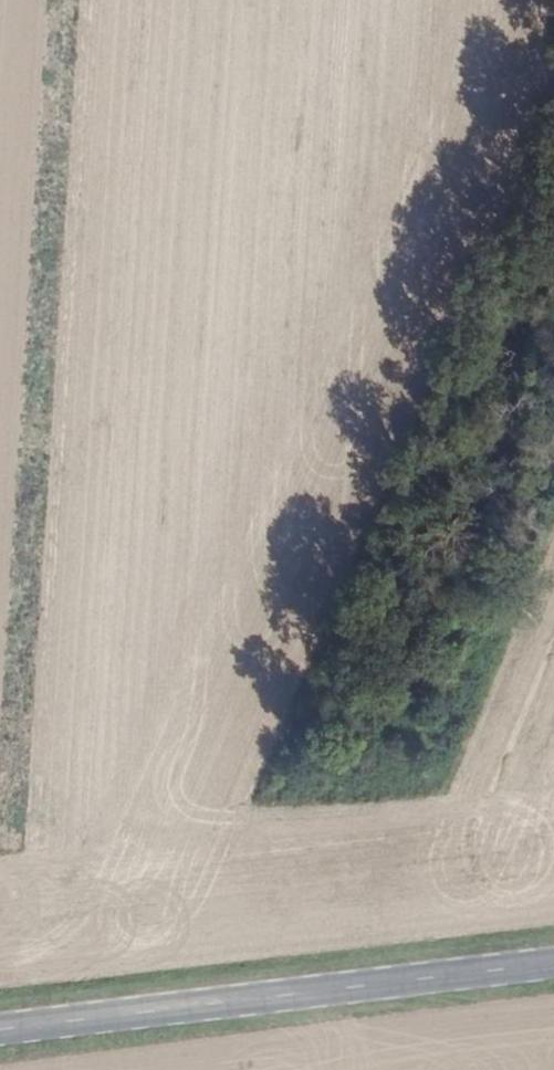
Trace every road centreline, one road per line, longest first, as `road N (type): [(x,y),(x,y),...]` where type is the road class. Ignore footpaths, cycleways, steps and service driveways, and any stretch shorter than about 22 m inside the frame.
road 1 (secondary): [(0,1026),(553,960)]

